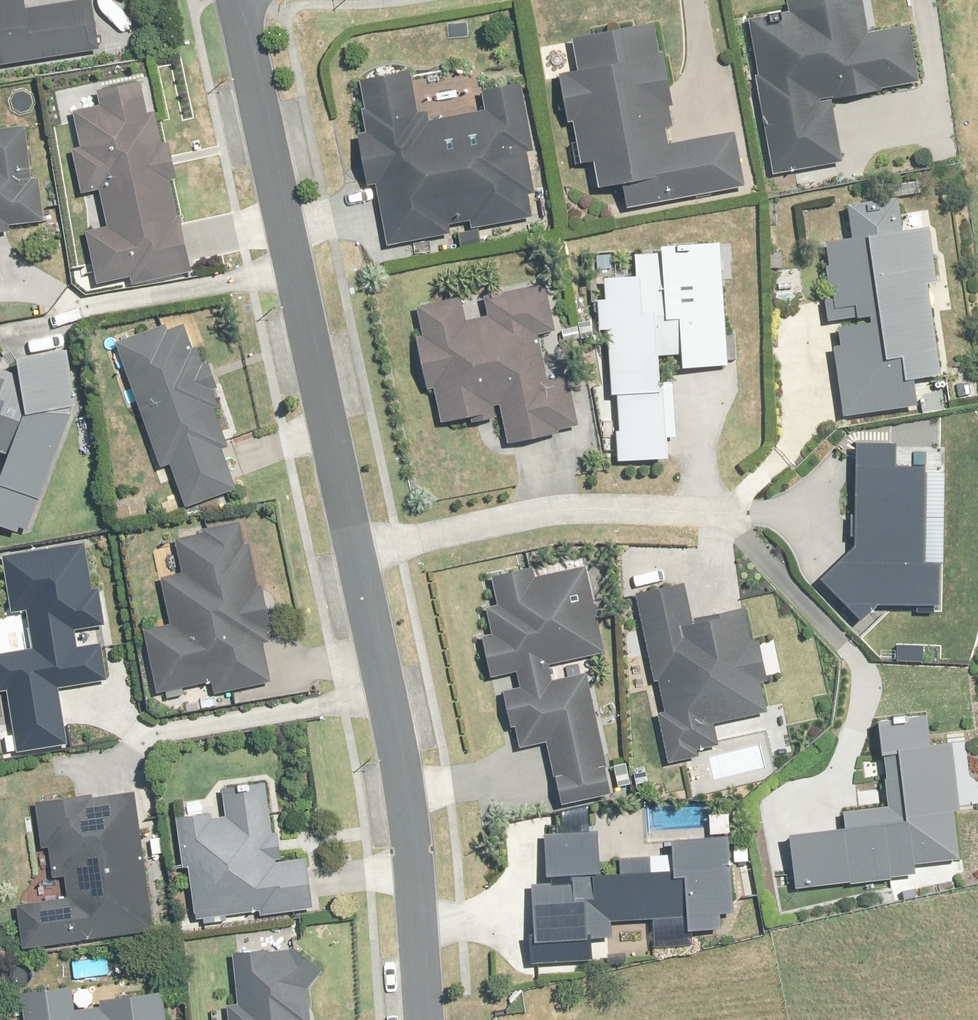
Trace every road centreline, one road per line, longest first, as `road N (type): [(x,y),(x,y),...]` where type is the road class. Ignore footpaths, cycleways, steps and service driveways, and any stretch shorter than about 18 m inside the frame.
road 1 (residential): [(239,0),(400,772),(421,1019)]

